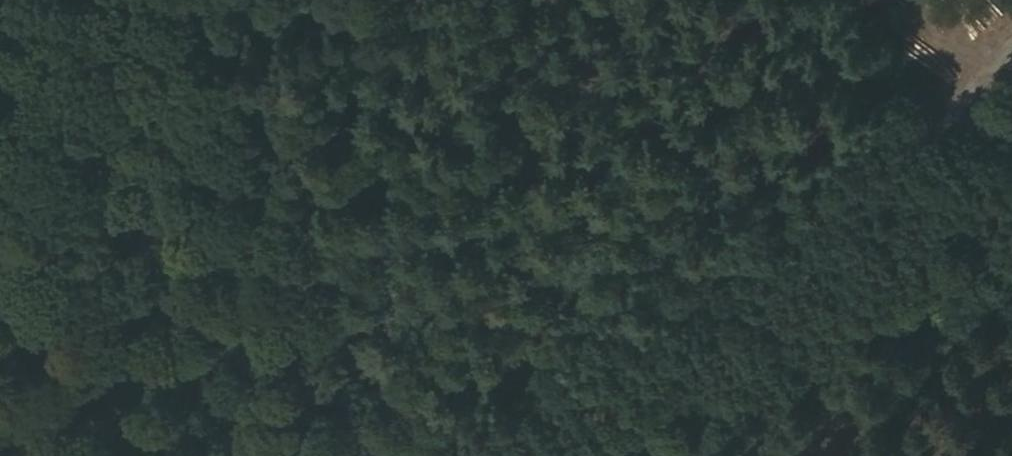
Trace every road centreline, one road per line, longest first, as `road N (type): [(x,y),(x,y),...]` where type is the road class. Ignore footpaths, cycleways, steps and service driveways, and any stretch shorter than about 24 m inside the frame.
road 1 (track): [(1011,35),(625,455)]
road 2 (track): [(352,455),(359,242),(285,0)]
road 3 (track): [(0,235),(72,351),(175,455)]

